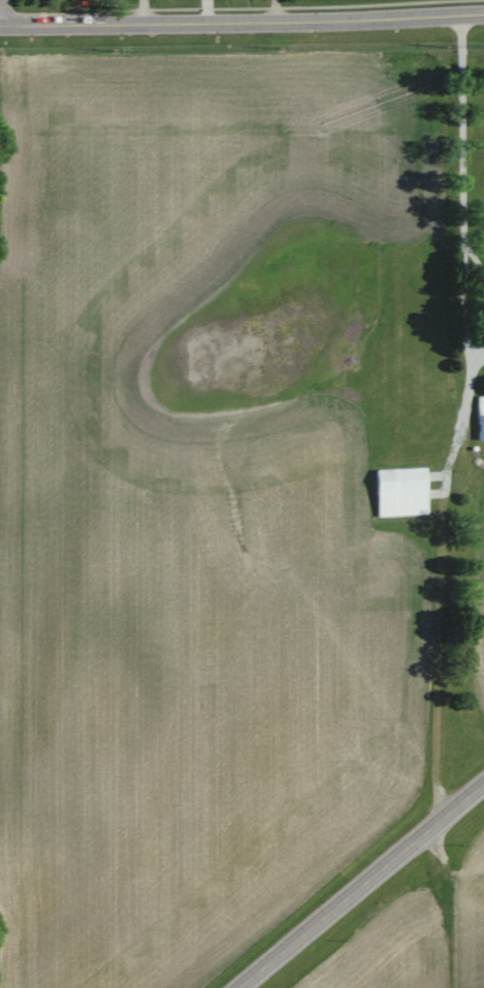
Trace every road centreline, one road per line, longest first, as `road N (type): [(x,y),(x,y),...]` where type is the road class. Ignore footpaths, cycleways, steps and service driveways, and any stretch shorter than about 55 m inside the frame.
road 1 (tertiary): [(483,14),(0,25)]
road 2 (primary): [(239,987),(483,783)]

